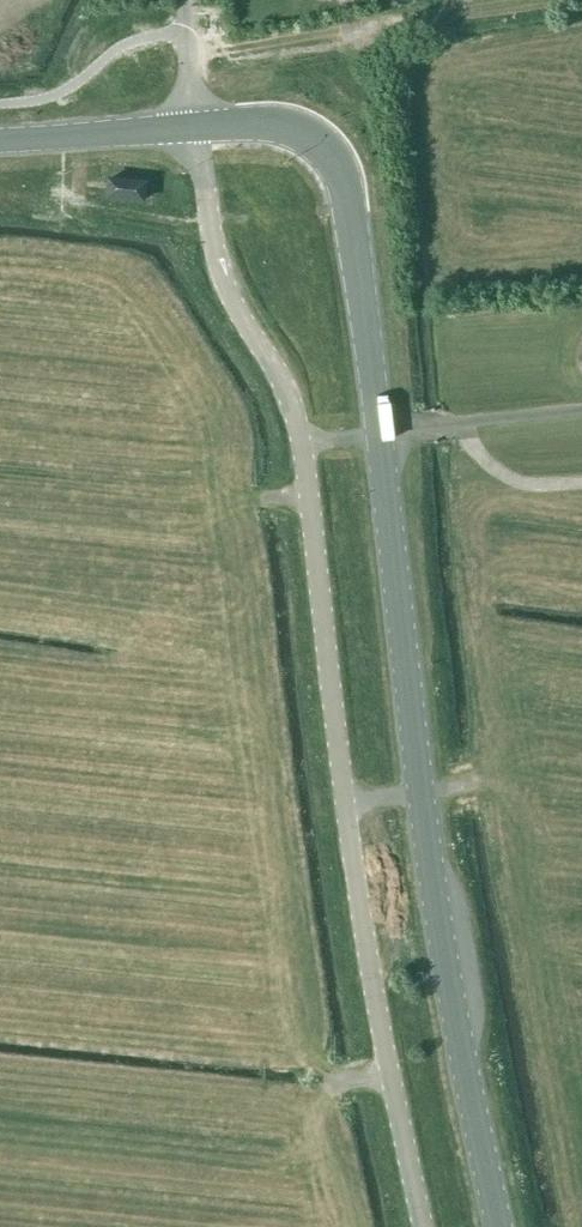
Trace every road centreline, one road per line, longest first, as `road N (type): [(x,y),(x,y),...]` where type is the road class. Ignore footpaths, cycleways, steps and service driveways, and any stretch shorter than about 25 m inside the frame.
road 1 (primary): [(499,1226),(421,803),(378,433)]
road 2 (unclassified): [(422,1226),(368,968),(301,443)]
road 3 (primary): [(378,433),(341,177),(311,136),(251,123)]
road 4 (unclassified): [(301,443),(282,380),(216,260),(193,127)]
road 5 (primary): [(193,127),(0,140)]
road 6 (track): [(581,482),(508,475),(478,453),(462,422)]

